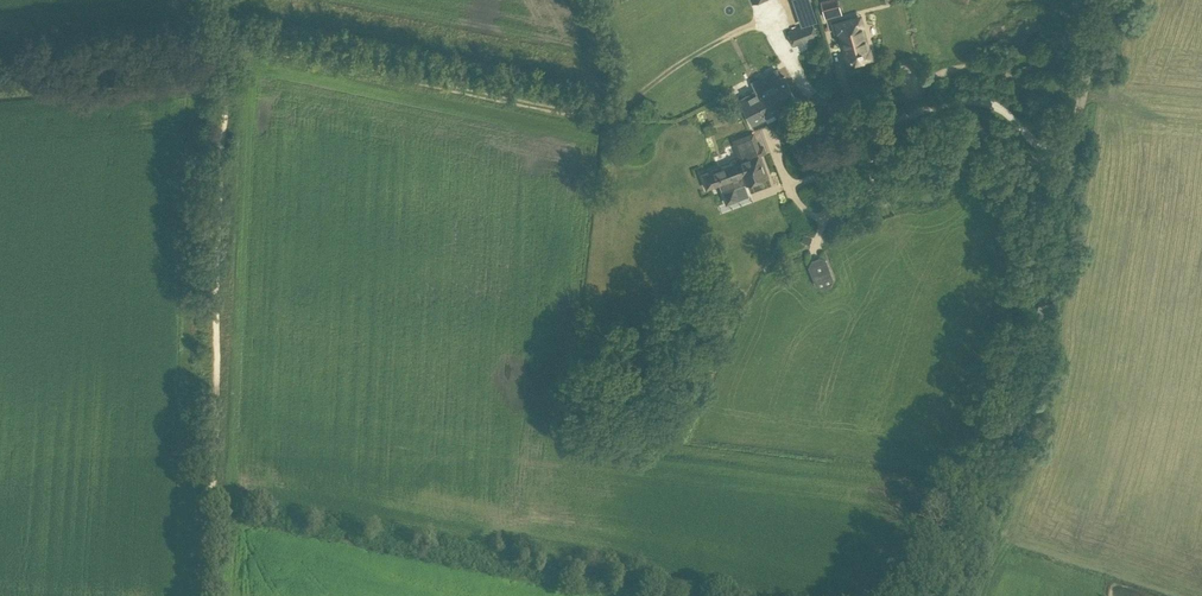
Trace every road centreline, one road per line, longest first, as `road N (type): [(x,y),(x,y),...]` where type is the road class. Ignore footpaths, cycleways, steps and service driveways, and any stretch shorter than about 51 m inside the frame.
road 1 (track): [(228,46),(590,118),(610,115),(715,43),(750,30),(770,32),(830,109),(859,130),(980,104),(1018,121),(1044,152),(1069,157)]
road 2 (unclassified): [(950,595),(1037,338),(1102,0)]
road 3 (track): [(228,46),(203,595)]
road 4 (track): [(0,61),(228,46)]

